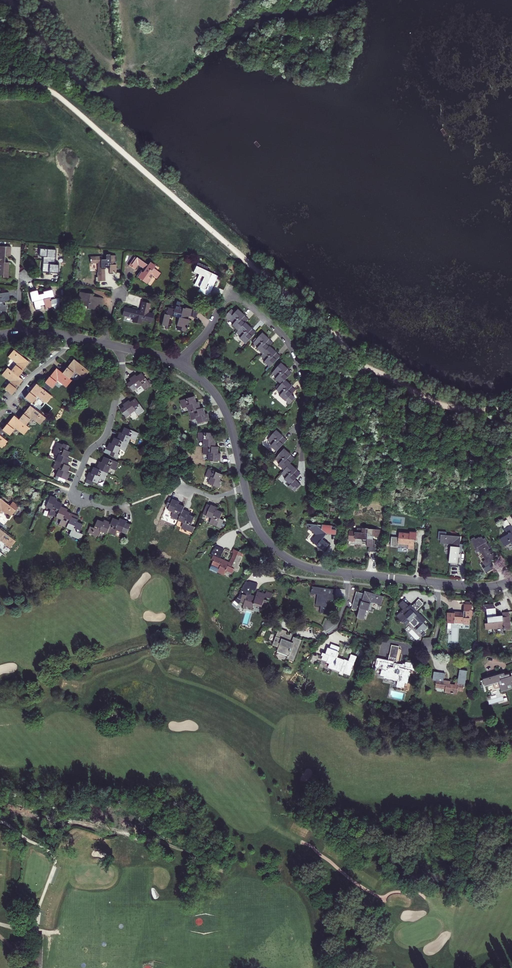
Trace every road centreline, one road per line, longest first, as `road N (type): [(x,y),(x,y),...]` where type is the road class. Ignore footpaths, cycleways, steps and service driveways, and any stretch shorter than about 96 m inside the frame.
road 1 (residential): [(0,335),(60,334),(161,357),(198,376),(228,417),(255,523),(295,562),(473,587),(511,579)]

